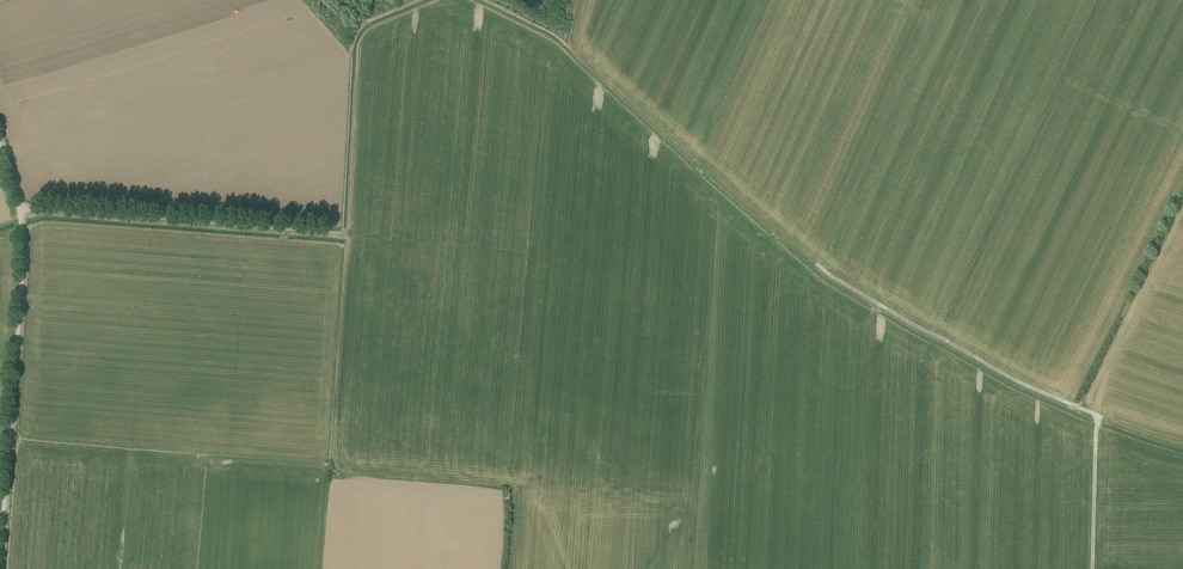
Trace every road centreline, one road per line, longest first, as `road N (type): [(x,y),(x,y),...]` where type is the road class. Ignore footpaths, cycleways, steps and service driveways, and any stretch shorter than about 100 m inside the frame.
road 1 (track): [(817,264),(998,371),(1098,415),(1093,568)]
road 2 (unclassified): [(0,560),(21,211)]
road 3 (unclassified): [(341,234),(21,211)]

